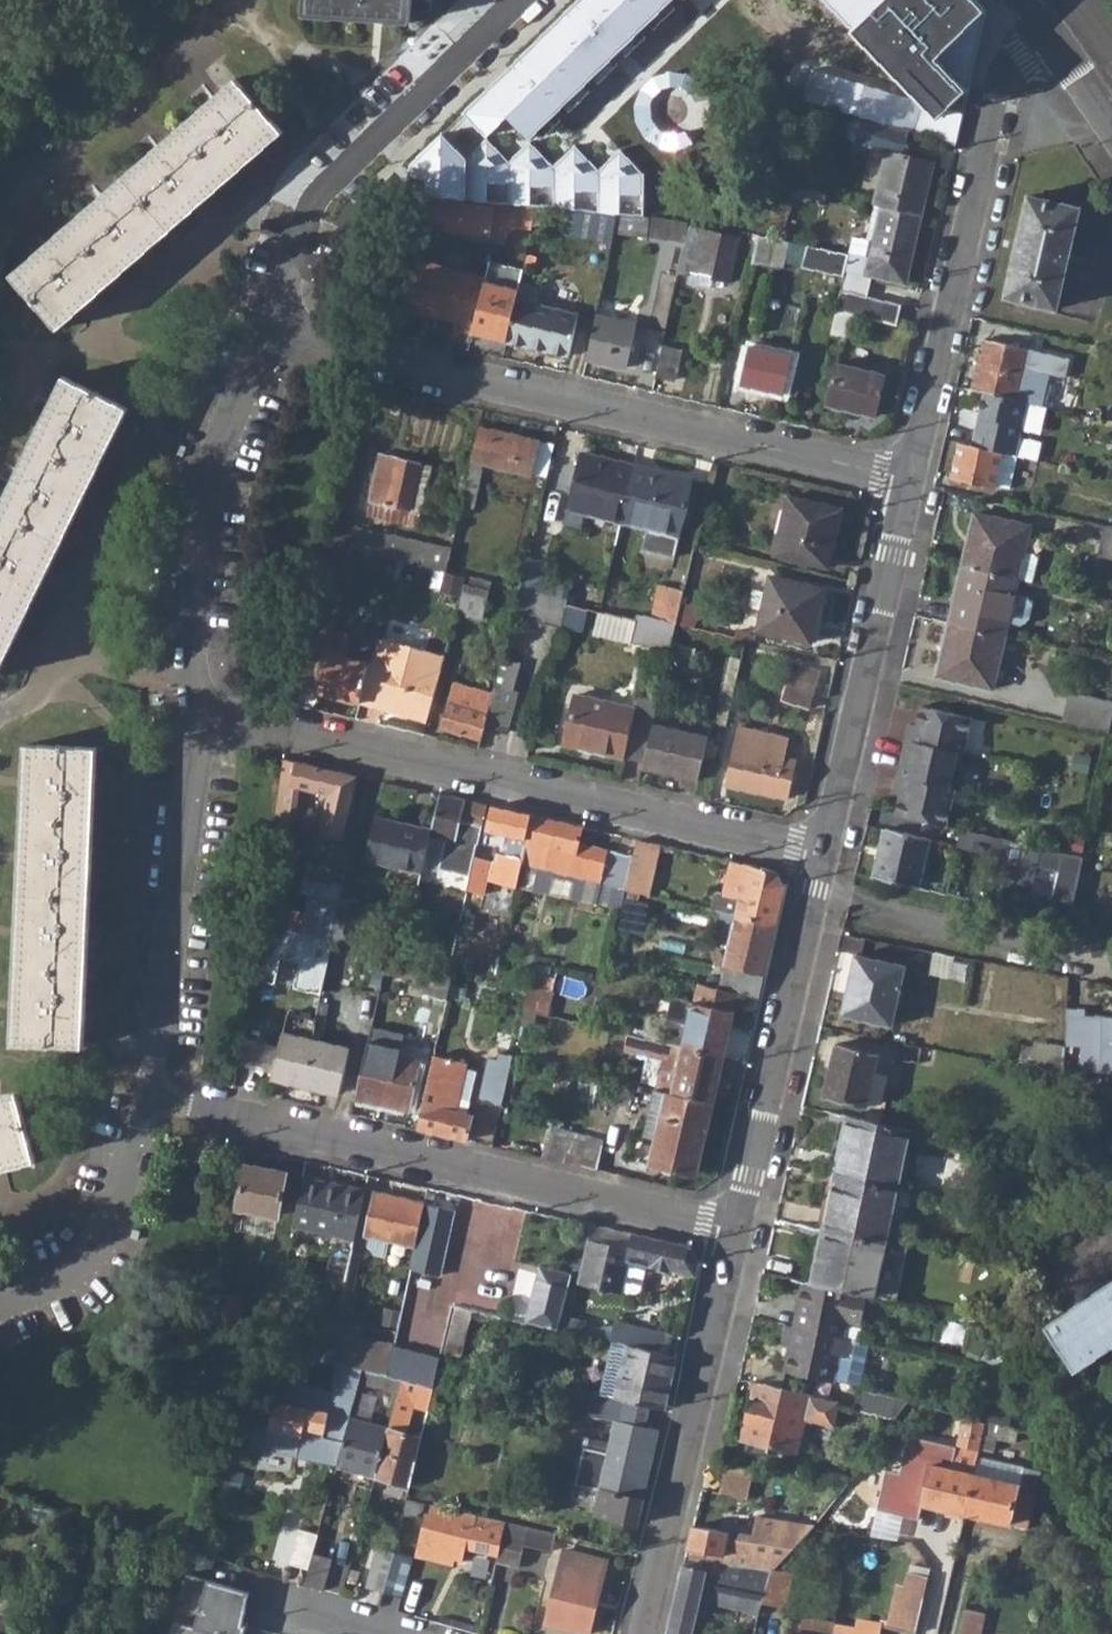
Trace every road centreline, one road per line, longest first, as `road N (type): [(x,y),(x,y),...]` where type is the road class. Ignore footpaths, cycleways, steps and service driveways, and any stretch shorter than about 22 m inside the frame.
road 1 (residential): [(266,332),(906,479)]
road 2 (residential): [(195,721),(284,732),(821,852)]
road 3 (residential): [(150,1098),(734,1228)]
road 4 (residential): [(1047,30),(1007,68),(906,479)]
road 5 (residential): [(544,0),(318,200),(266,332)]
road 6 (residential): [(734,1228),(641,1633)]
road 7 (residential): [(266,332),(210,489),(193,590),(195,721)]
road 8 (residential): [(821,852),(734,1228)]
road 9 (residential): [(906,479),(821,852)]
road 10 (residential): [(195,721),(188,862),(150,1098)]
road 11 (residential): [(150,1098),(127,1176),(90,1246),(34,1303),(0,1323)]

